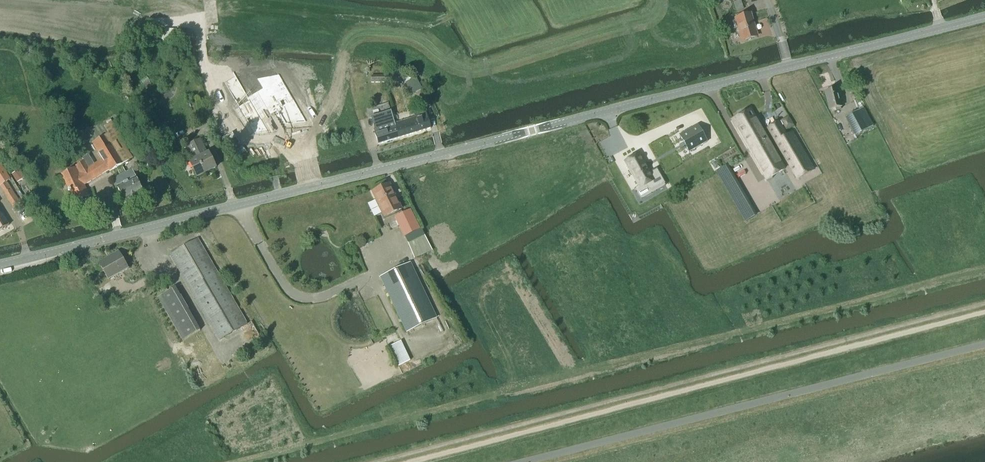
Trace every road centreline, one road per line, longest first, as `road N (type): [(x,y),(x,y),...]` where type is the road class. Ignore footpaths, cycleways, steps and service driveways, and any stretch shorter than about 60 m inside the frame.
road 1 (tertiary): [(984,16),(0,265)]
road 2 (track): [(373,461),(984,303)]
road 3 (track): [(199,68),(208,96),(271,161),(279,195)]

